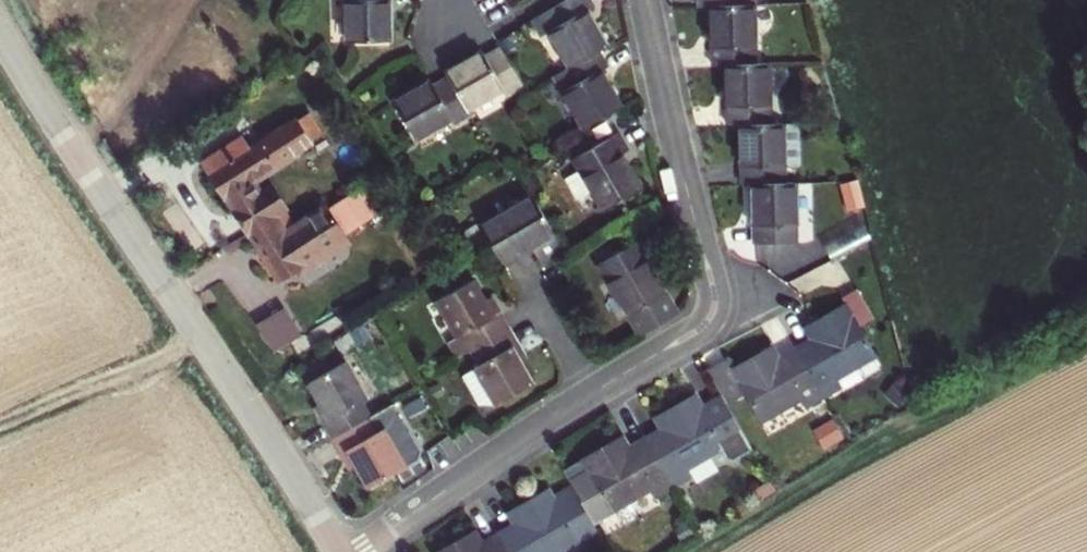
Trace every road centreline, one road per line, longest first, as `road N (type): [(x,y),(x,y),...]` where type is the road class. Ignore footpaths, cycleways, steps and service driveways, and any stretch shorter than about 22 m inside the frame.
road 1 (residential): [(646,0),(713,284),(707,323),(354,551)]
road 2 (tertiary): [(335,551),(0,31)]

